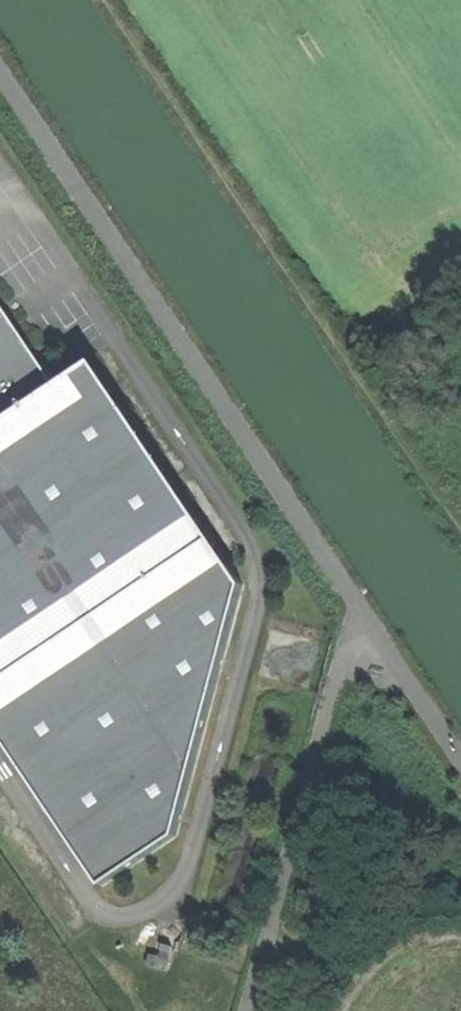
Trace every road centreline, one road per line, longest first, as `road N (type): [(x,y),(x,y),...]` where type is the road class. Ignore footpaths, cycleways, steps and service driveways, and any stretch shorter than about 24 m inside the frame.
road 1 (track): [(460,509),(97,0)]

